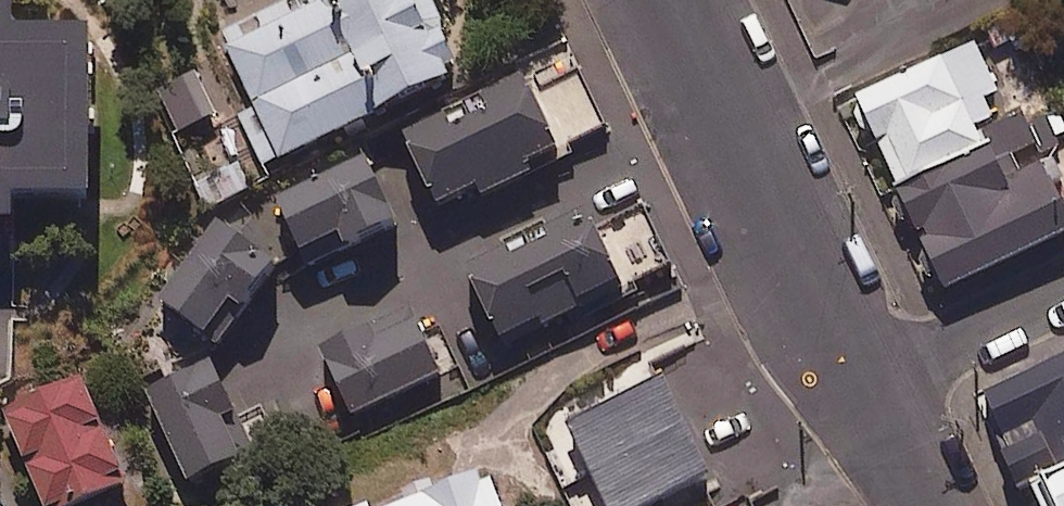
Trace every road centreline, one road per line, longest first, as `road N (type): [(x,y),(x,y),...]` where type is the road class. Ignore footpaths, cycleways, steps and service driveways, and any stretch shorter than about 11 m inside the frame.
road 1 (residential): [(679,0),(863,388)]
road 2 (residential): [(1063,293),(863,388)]
road 3 (residential): [(863,388),(919,505)]

